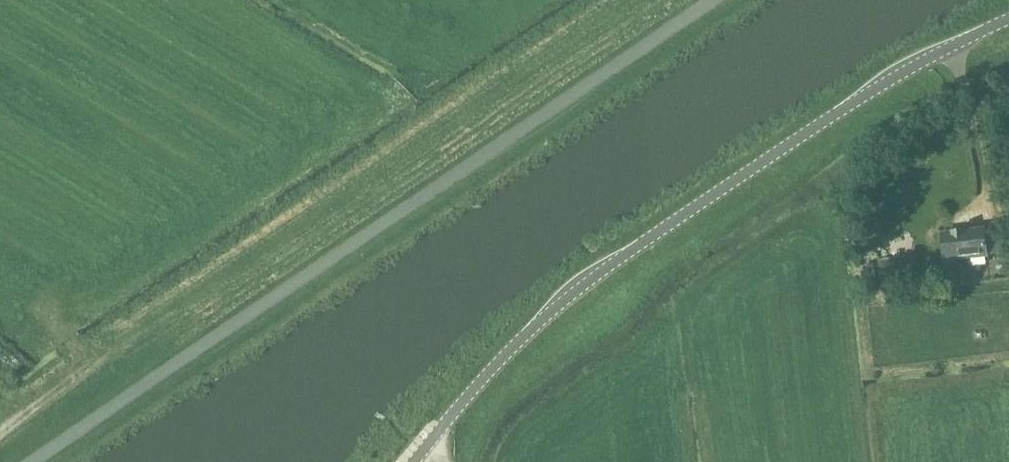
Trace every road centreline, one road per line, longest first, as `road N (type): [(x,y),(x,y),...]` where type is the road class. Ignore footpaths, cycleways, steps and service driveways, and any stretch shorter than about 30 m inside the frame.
road 1 (unclassified): [(35,461),(730,0)]
road 2 (unclassified): [(417,461),(581,288),(897,75),(1008,20)]
road 3 (track): [(0,285),(61,323),(89,367),(0,433)]

